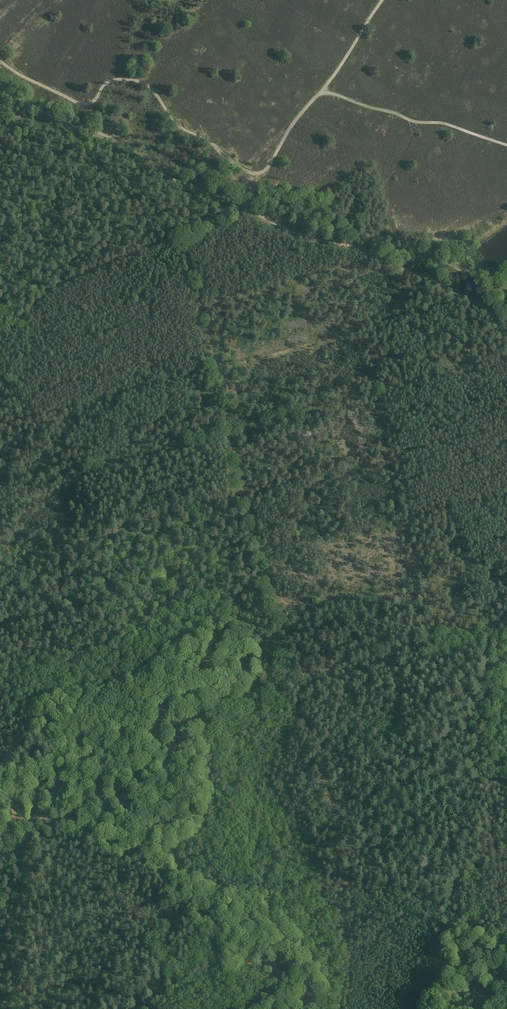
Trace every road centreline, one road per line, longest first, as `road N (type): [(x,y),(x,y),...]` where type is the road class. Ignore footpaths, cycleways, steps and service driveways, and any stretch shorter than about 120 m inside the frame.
road 1 (track): [(0,770),(100,752),(288,680),(506,622)]
road 2 (track): [(180,237),(288,680)]
road 3 (track): [(384,260),(299,234),(175,180),(122,141),(38,110),(0,85)]
road 4 (track): [(266,688),(309,730),(318,755),(343,880),(341,1008)]
road 5 (track): [(0,338),(58,288),(238,213),(257,174)]
road 6 (track): [(257,174),(176,124),(143,83),(108,81),(96,100),(82,104),(0,60)]
road 7 (track): [(384,260),(506,314)]

